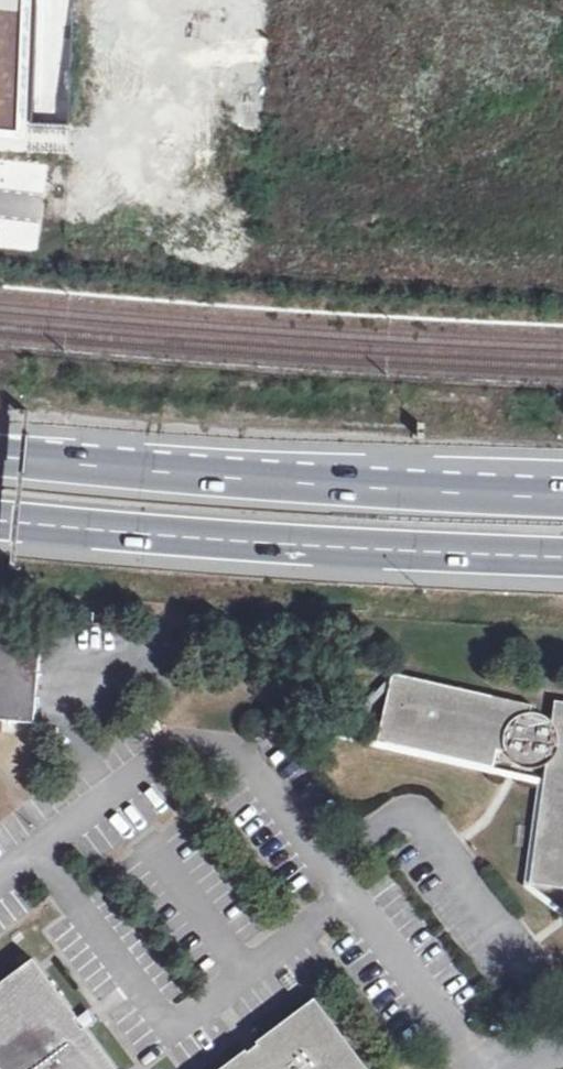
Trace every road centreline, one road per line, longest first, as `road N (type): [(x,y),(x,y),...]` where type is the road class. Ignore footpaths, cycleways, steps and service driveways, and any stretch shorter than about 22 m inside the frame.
road 1 (residential): [(0,884),(188,756),(246,760),(485,1068)]
road 2 (trunk): [(562,497),(0,456)]
road 3 (trunk): [(0,522),(562,559)]

